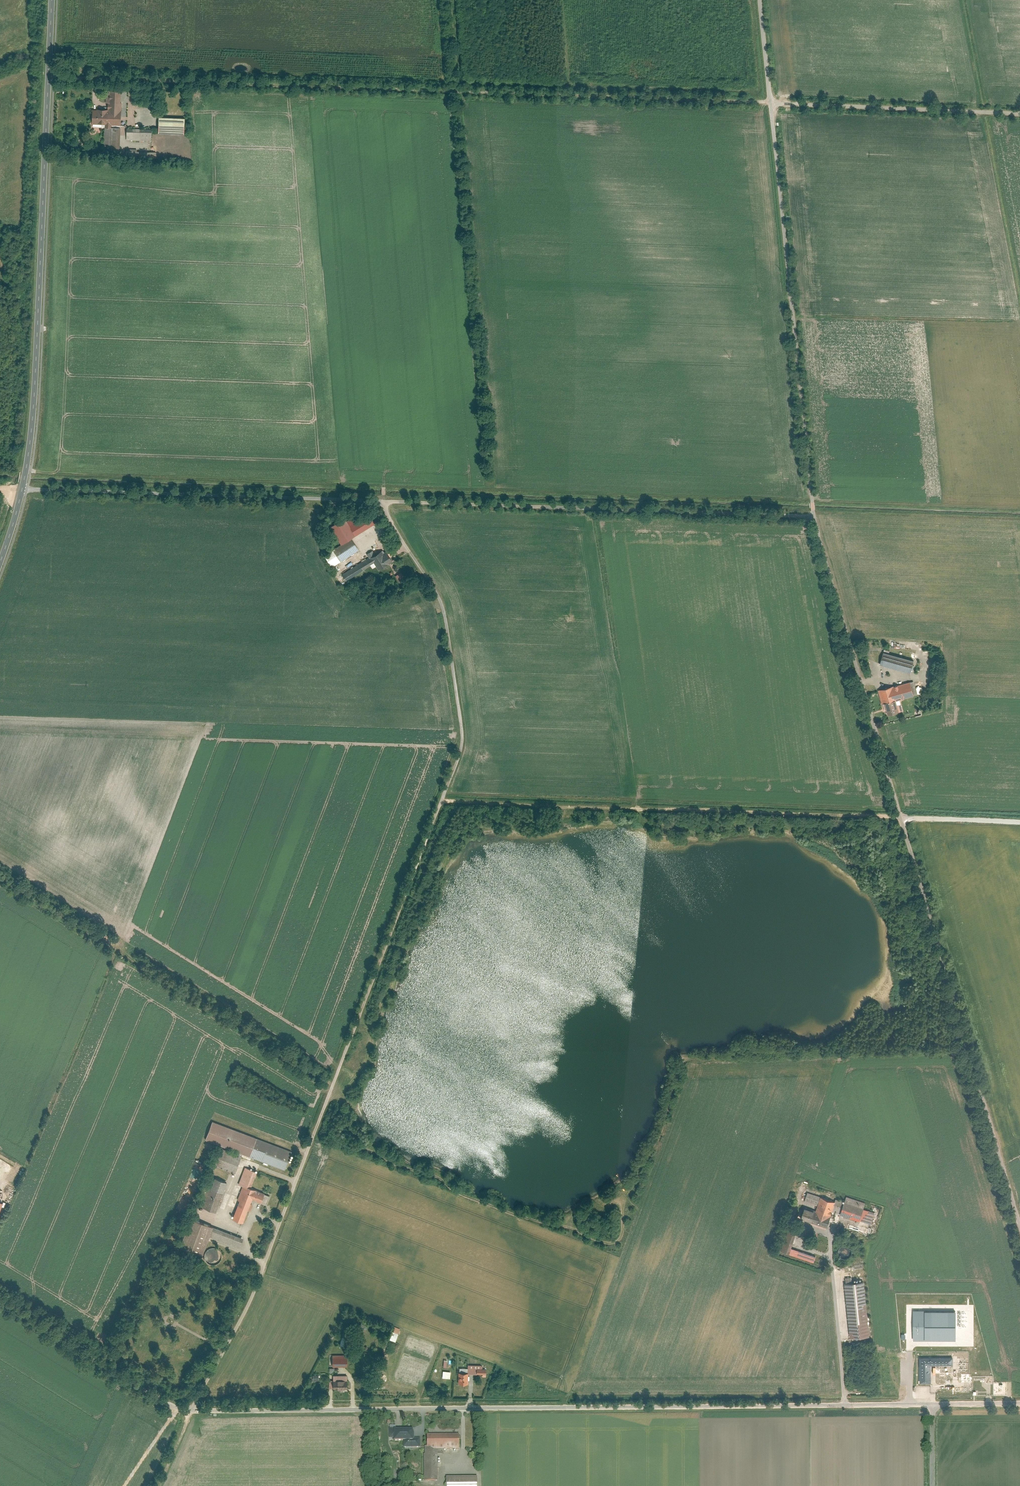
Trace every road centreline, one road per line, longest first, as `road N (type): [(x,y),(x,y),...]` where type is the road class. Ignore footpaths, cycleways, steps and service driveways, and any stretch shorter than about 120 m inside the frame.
road 1 (unclassified): [(929,1405),(190,1410)]
road 2 (unclassified): [(48,77),(770,103)]
road 3 (unclassified): [(190,1410),(259,1279),(440,801)]
road 4 (unclassified): [(440,801),(897,819)]
road 5 (unclassified): [(1019,1234),(897,819)]
road 6 (unclassified): [(809,516),(382,501)]
road 7 (unclassified): [(770,103),(809,516)]
road 8 (tertiary): [(22,489),(35,371),(48,77)]
road 9 (unclassified): [(382,501),(22,489)]
road 10 (unclassified): [(440,801),(461,745),(445,623),(382,501)]
road 11 (unclassified): [(897,819),(809,516)]
road 12 (unclassified): [(770,103),(1019,113)]
road 13 (unclassified): [(190,1410),(158,1400),(0,1302)]
road 14 (unclassified): [(897,819),(1019,823)]

